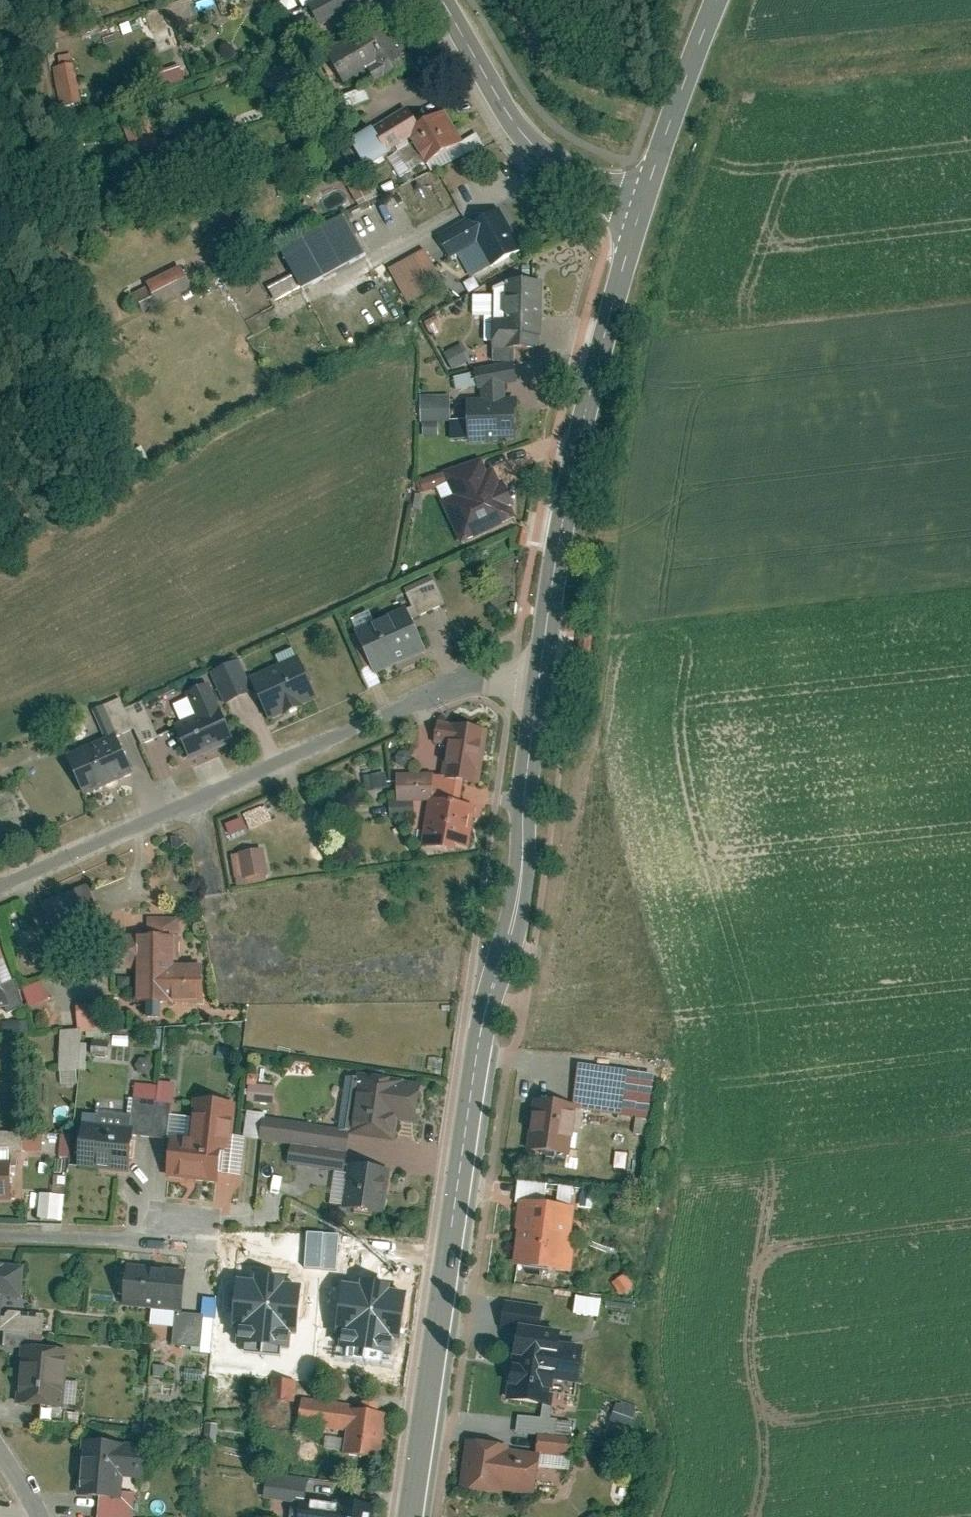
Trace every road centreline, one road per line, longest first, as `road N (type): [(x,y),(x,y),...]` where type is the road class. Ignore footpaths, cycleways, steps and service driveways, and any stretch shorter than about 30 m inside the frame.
road 1 (secondary): [(413,1516),(488,992),(521,883),(535,676)]
road 2 (residential): [(535,676),(458,683),(0,890)]
road 3 (secondary): [(535,676),(606,331),(643,197)]
road 4 (tertiary): [(433,0),(498,109),(546,157),(643,197)]
road 5 (residential): [(0,1236),(128,1242),(216,1218)]
road 6 (secondary): [(643,197),(718,0)]

